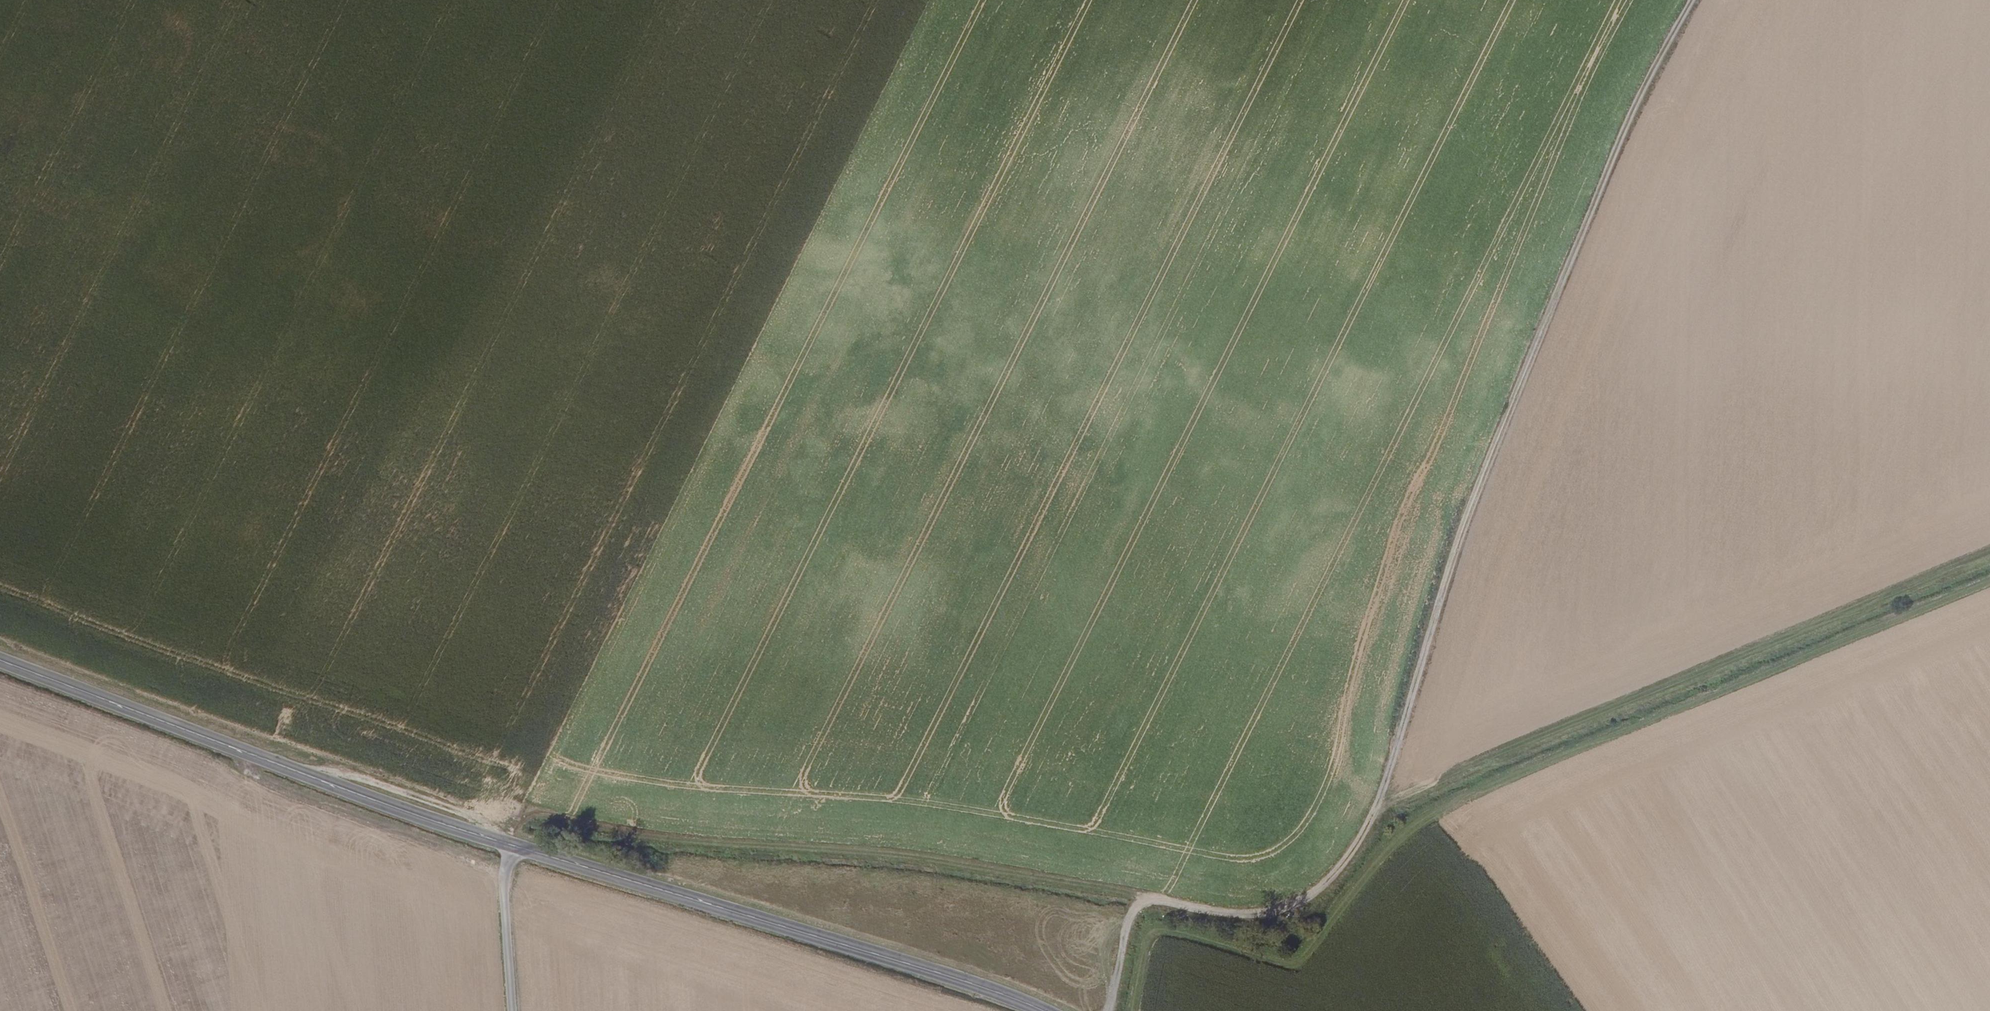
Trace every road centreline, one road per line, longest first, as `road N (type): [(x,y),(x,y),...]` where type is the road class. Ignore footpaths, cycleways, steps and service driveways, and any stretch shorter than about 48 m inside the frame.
road 1 (track): [(1108,1010),(1135,912),(1151,899),(1250,916),(1285,913),(1309,901),(1355,852),(1478,487),(1619,145),(1696,0)]
road 2 (secondary): [(1043,1010),(984,985),(513,846),(0,659)]
road 3 (track): [(515,1010),(506,871),(513,846)]

